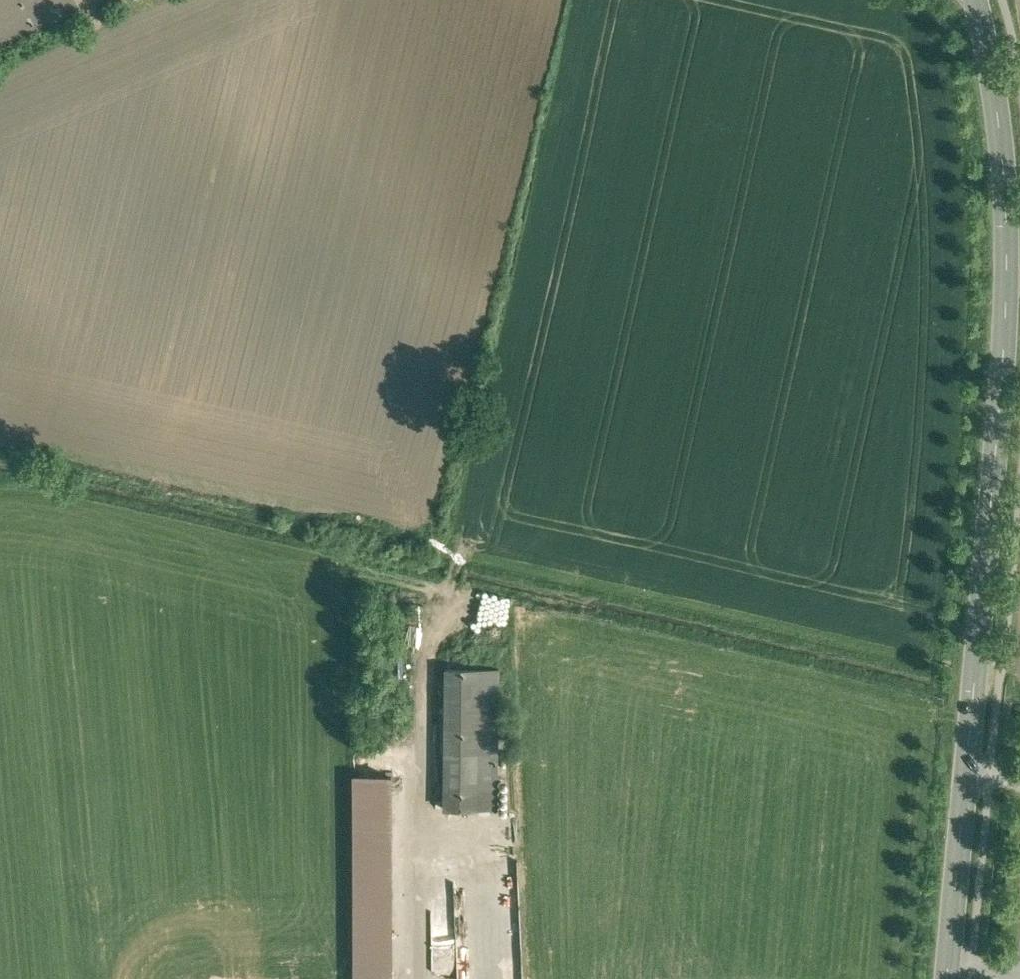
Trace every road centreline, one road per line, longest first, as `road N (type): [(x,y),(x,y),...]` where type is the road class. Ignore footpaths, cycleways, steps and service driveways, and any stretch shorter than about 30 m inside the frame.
road 1 (tertiary): [(973,0),(1000,159),(1005,325),(945,978)]

